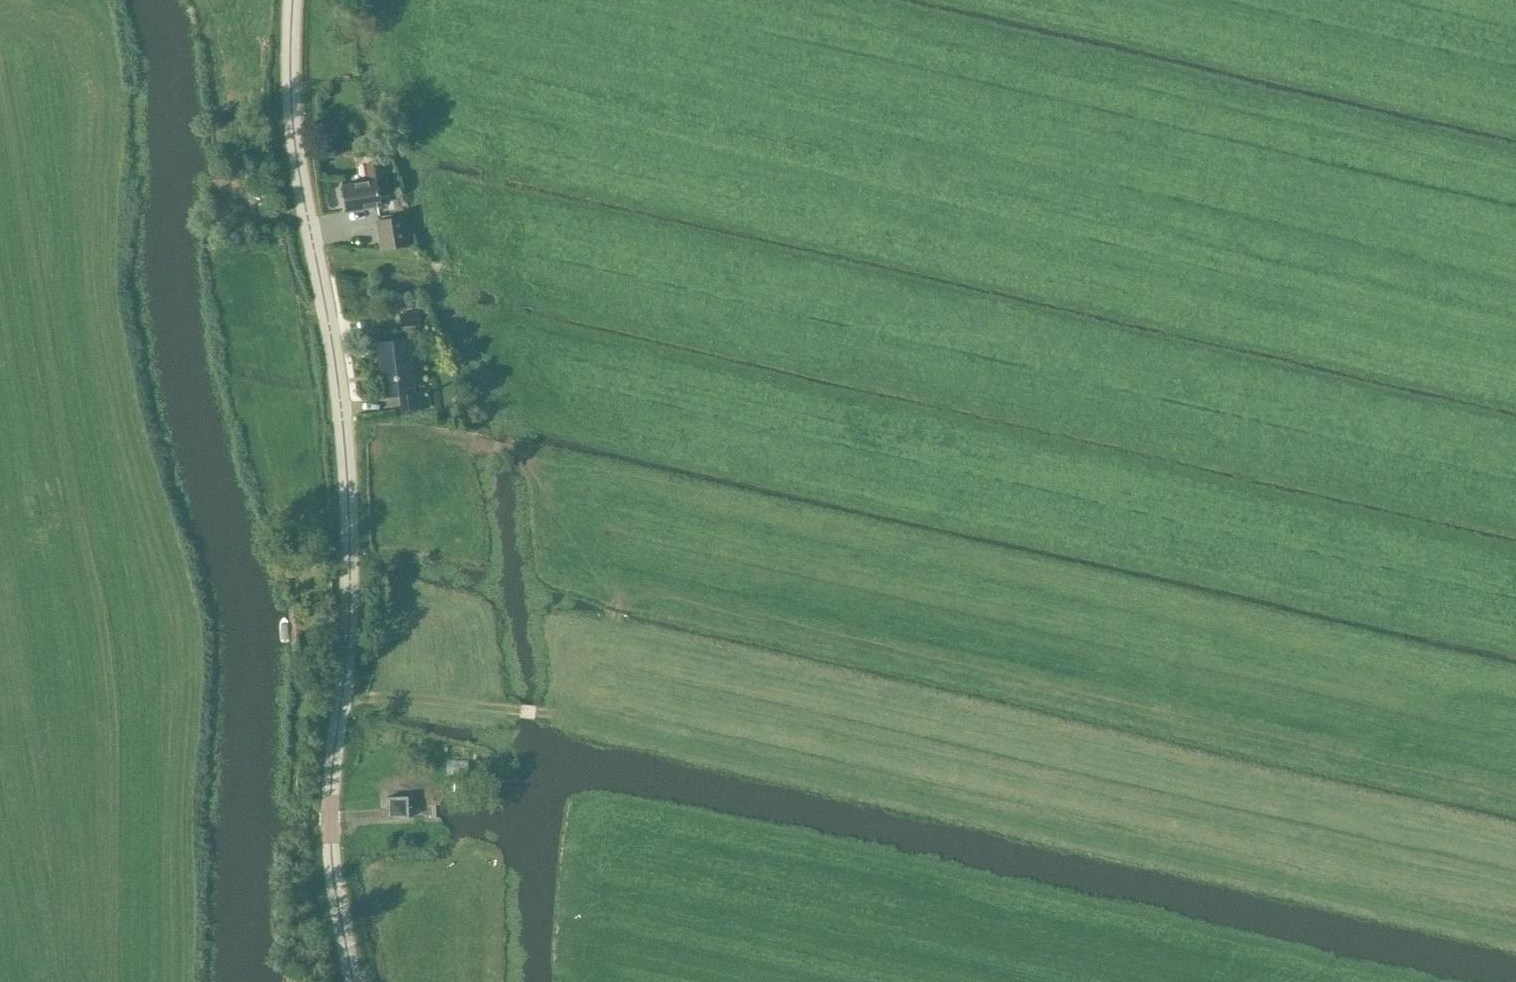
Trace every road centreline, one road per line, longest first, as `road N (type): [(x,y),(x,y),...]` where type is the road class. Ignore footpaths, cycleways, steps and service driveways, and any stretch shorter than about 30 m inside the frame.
road 1 (unclassified): [(349,981),(326,858),(352,551),(336,356),(305,216),(288,0)]

